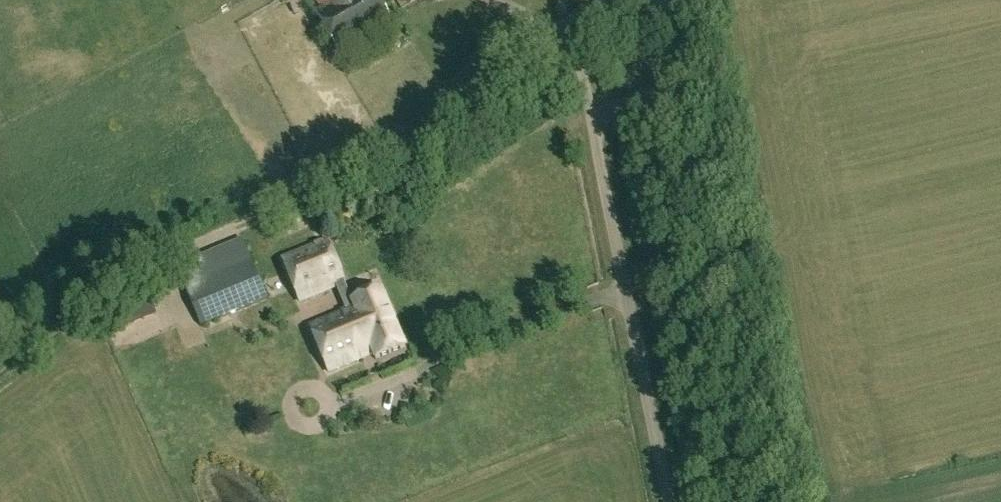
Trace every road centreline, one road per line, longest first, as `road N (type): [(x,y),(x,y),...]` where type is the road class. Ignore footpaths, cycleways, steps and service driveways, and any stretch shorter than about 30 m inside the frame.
road 1 (unclassified): [(669,501),(593,109)]
road 2 (unclassified): [(593,109),(649,99),(684,71),(688,34),(667,0)]

